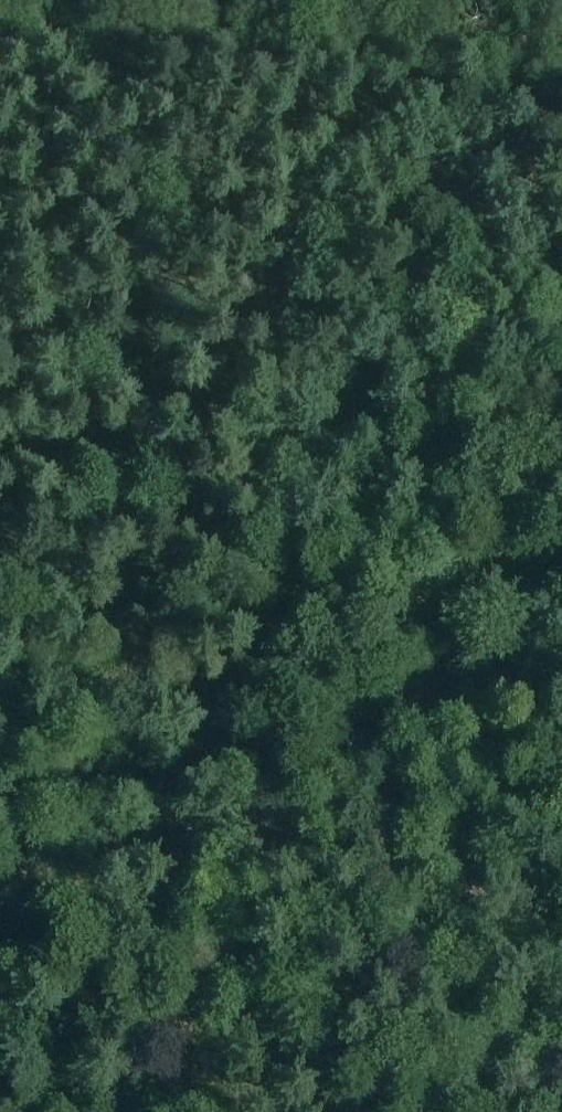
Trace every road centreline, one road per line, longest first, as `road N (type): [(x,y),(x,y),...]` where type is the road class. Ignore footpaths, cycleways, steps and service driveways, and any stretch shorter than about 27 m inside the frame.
road 1 (track): [(0,35),(561,43)]

